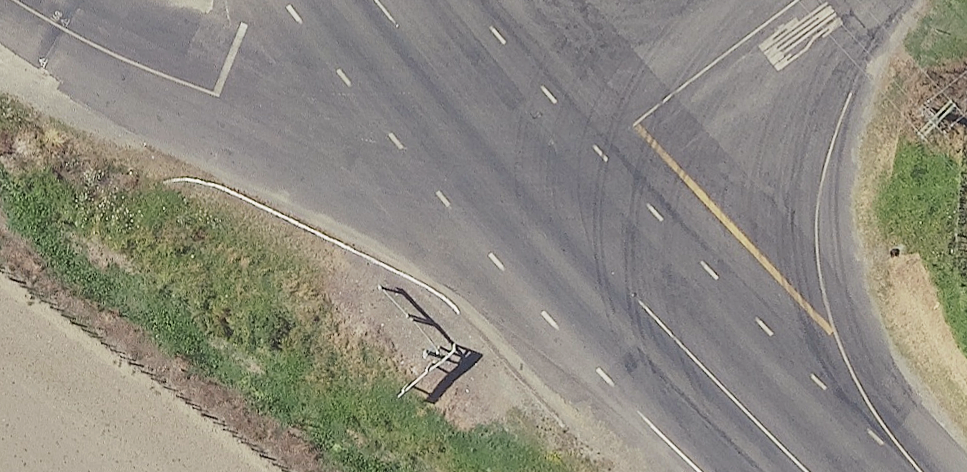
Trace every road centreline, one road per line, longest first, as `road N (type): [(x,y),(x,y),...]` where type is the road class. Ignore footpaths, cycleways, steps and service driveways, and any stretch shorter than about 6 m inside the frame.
road 1 (unclassified): [(15,0),(206,98),(535,203)]
road 2 (primary): [(811,471),(535,203)]
road 3 (unclassified): [(813,0),(535,203)]
road 4 (primary): [(535,203),(371,0)]

